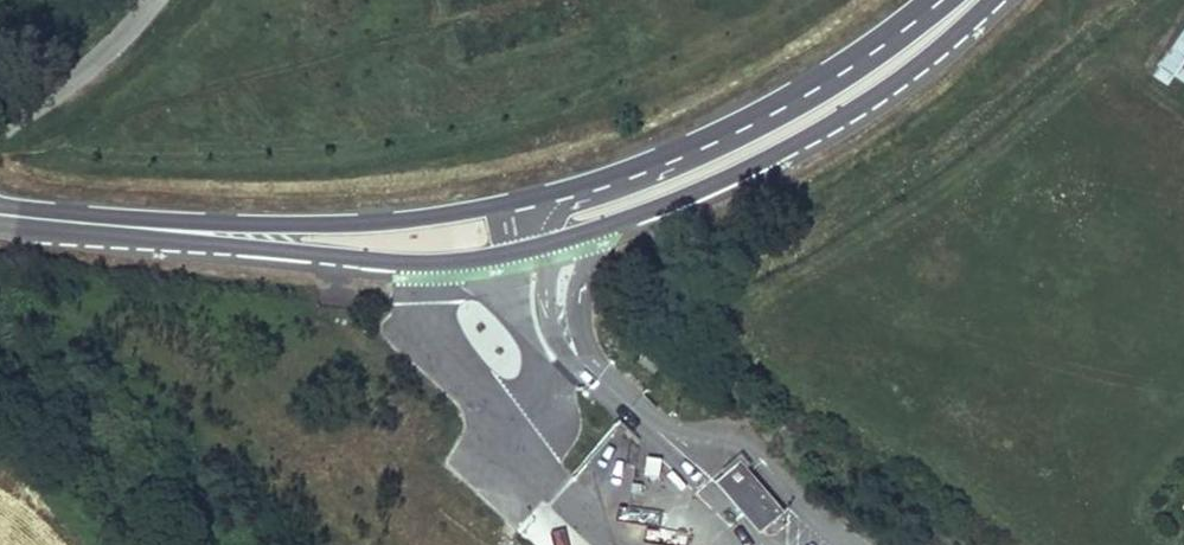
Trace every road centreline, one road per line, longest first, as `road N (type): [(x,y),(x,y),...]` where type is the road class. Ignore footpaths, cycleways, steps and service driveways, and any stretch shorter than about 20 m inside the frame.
road 1 (tertiary): [(87,223),(361,261),(503,256),(673,203),(772,155),(923,62),(992,0)]
road 2 (tertiary): [(927,0),(817,83),(692,146),(547,195),(396,220),(87,223)]

